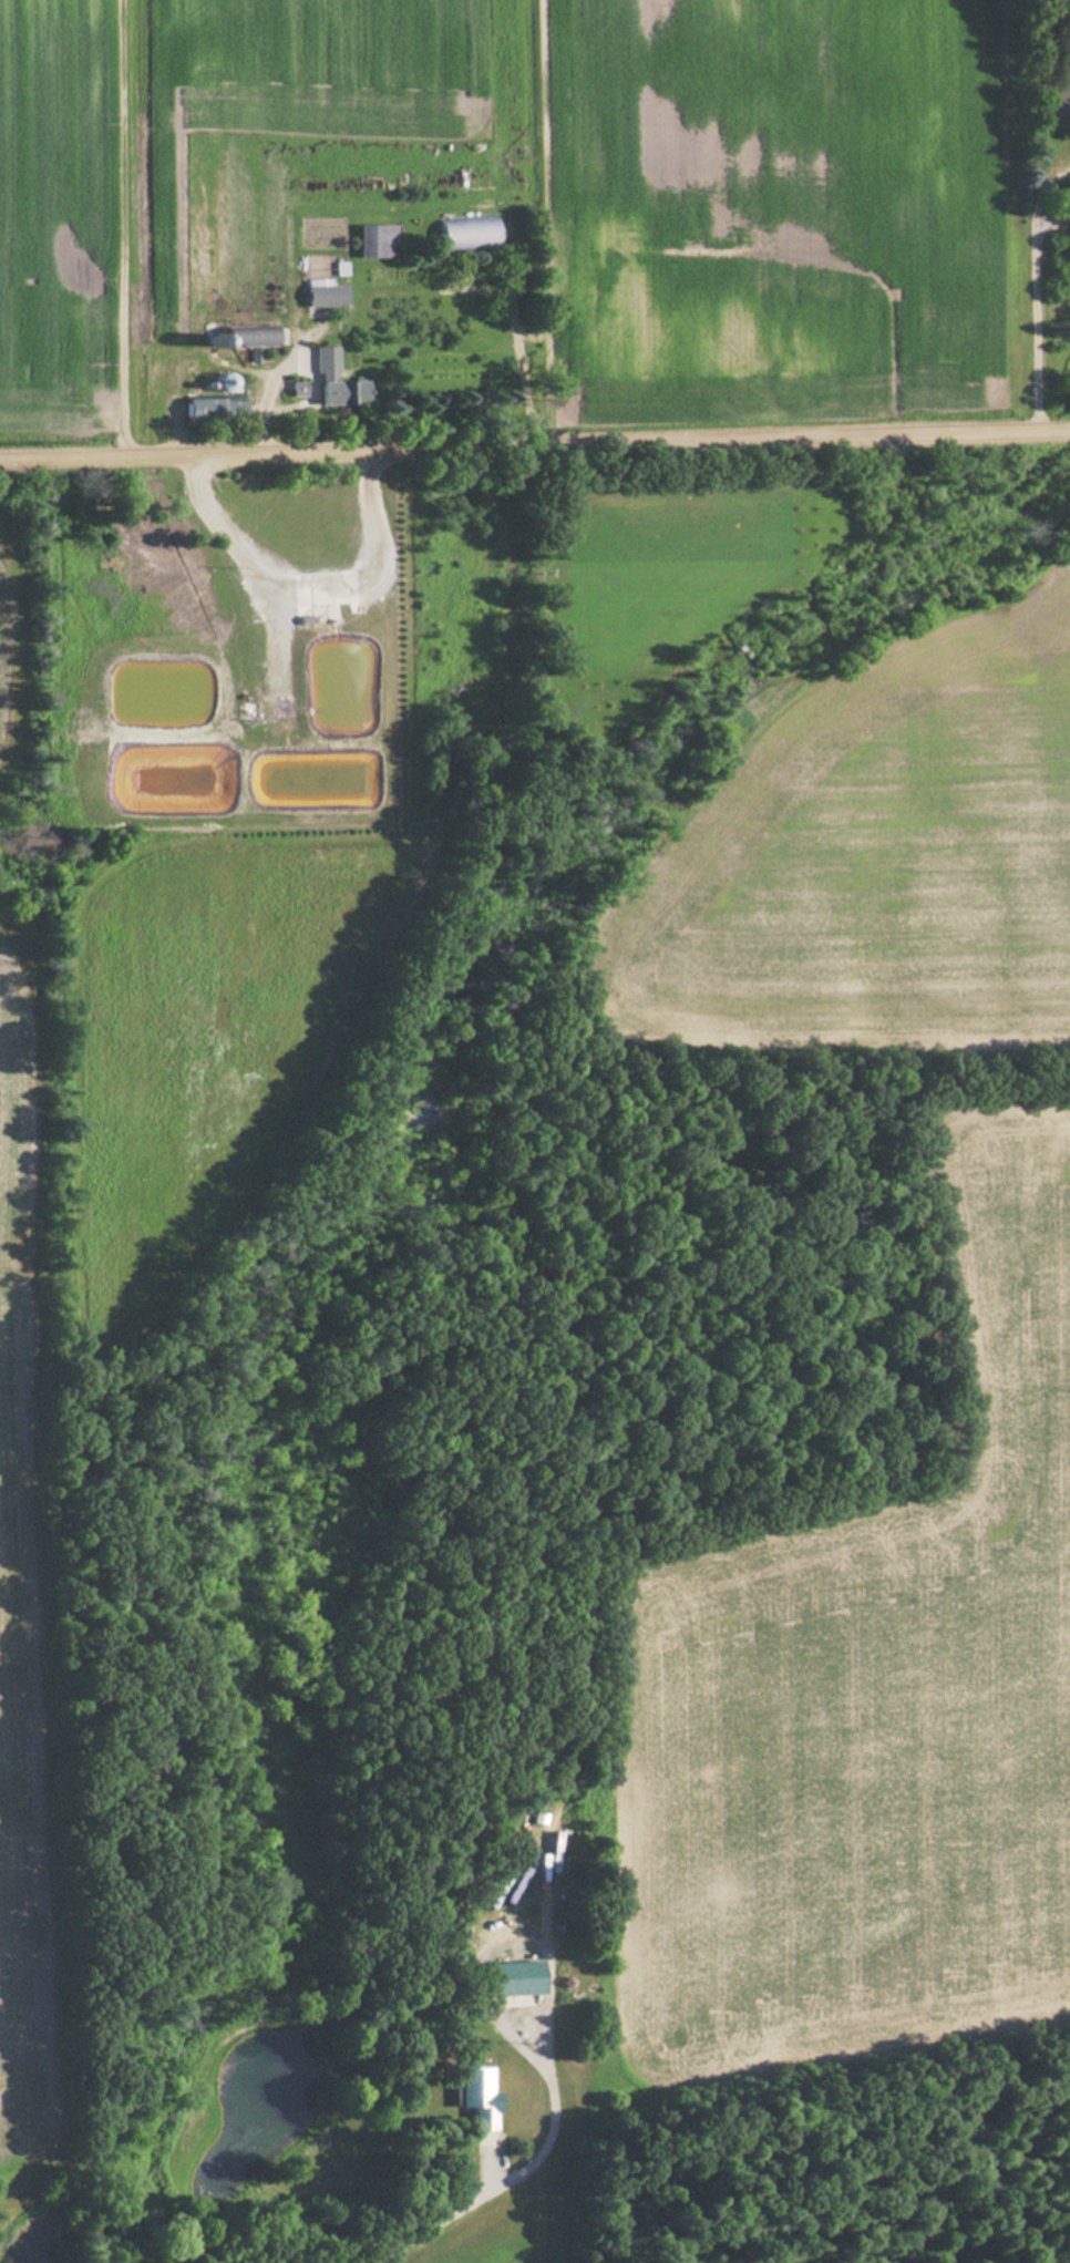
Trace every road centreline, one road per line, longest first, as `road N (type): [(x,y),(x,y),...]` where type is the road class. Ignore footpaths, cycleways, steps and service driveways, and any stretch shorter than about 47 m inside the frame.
road 1 (residential): [(0,457),(1069,428)]

